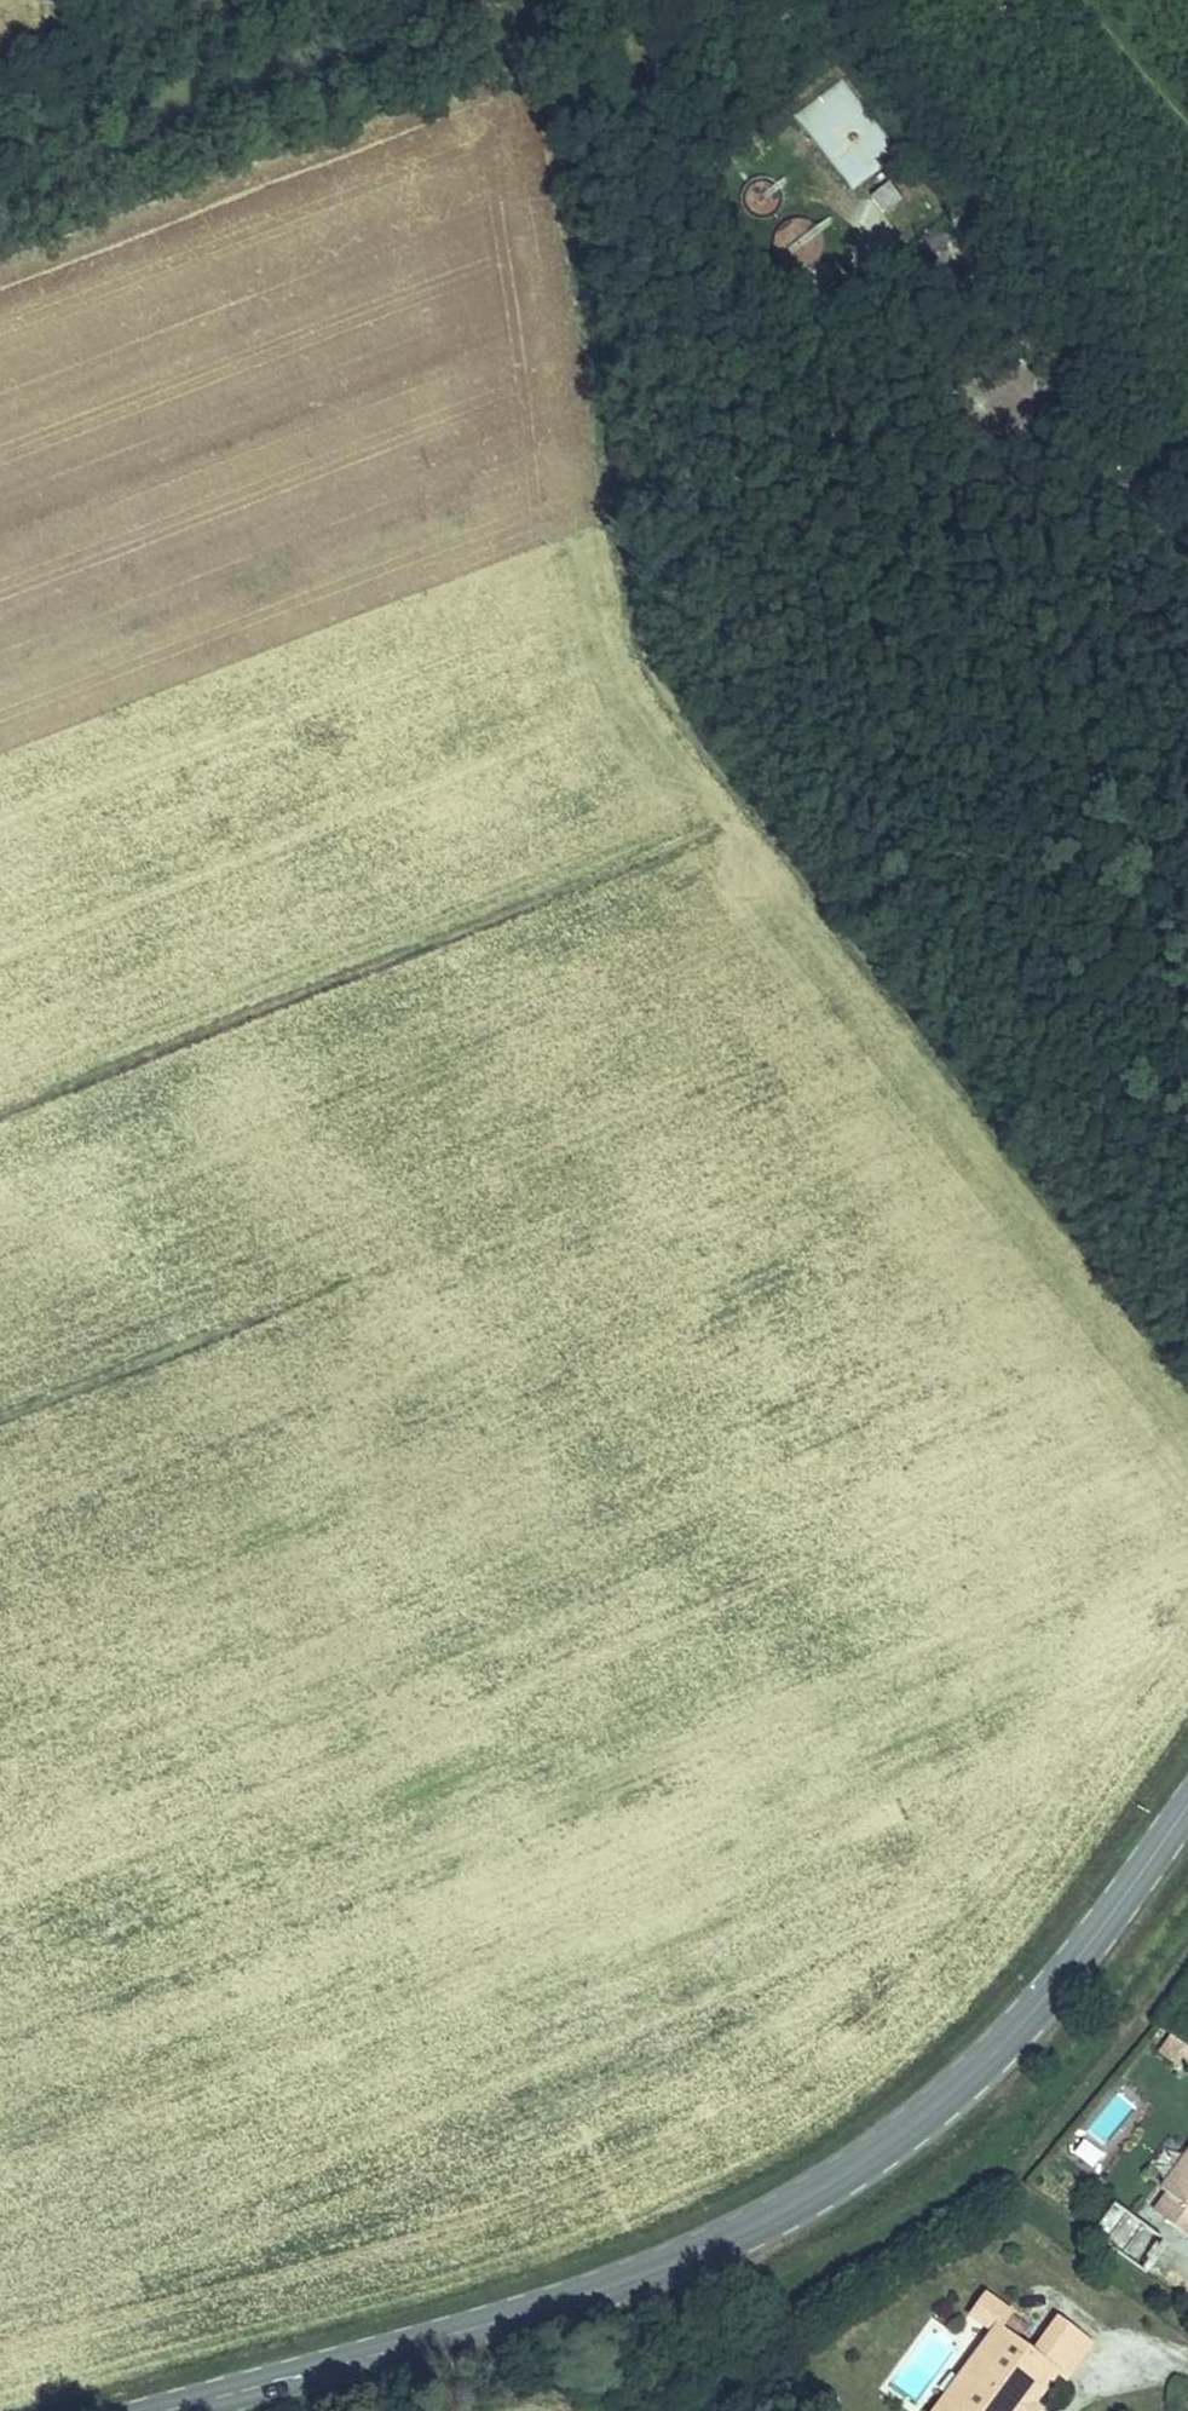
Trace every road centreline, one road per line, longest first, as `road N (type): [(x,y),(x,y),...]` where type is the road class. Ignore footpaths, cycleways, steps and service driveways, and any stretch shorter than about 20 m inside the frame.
road 1 (secondary): [(161,2410),(479,2328),(645,2272),(770,2213),(895,2139),(996,2052),(1102,1929),(1187,1804)]

